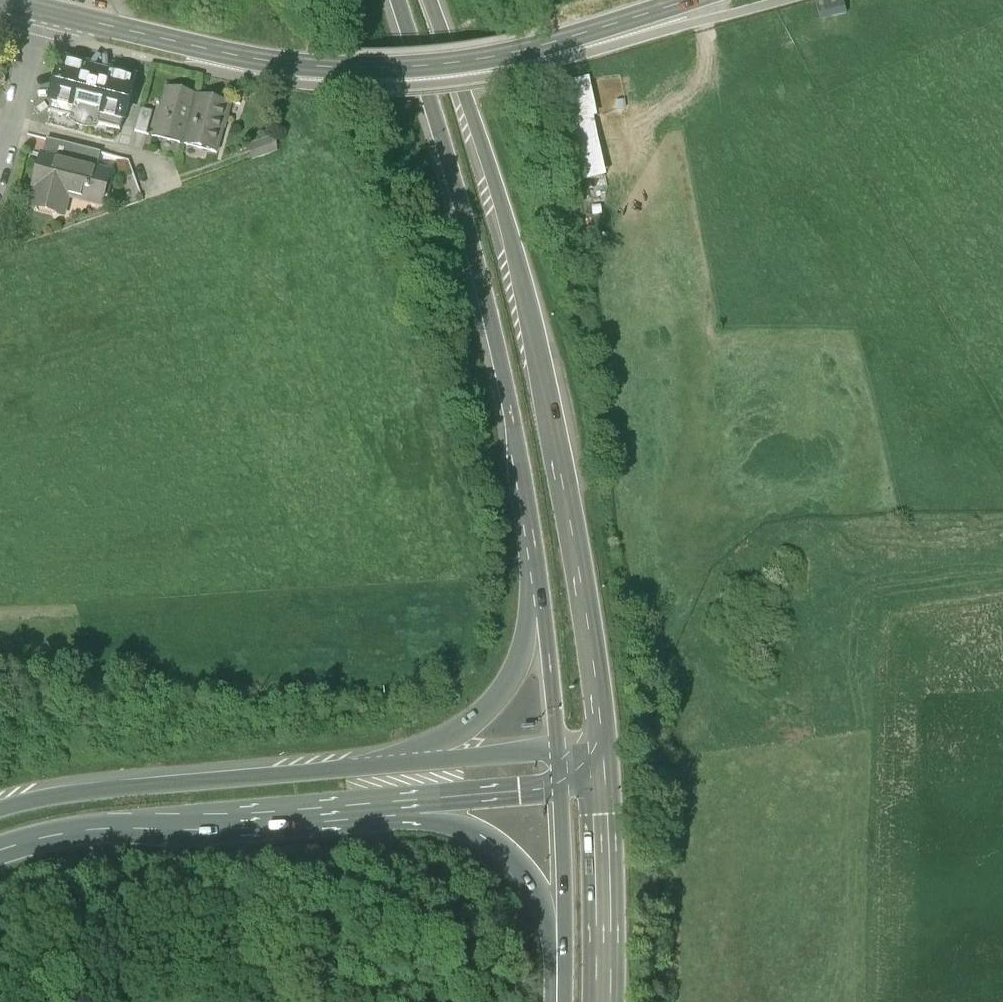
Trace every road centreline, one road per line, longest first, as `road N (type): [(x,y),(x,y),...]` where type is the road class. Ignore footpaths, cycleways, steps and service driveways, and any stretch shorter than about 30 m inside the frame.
road 1 (primary): [(604,770),(593,651),(538,359),(488,171),(431,0)]
road 2 (tertiary): [(697,0),(497,59),(391,71),(236,59),(45,12)]
road 3 (primary): [(401,0),(490,312),(542,601)]
road 4 (motorway): [(396,767),(47,793),(0,804)]
road 5 (motorway): [(0,844),(125,820),(381,804)]
road 6 (motorway): [(381,804),(470,826),(508,852),(534,883),(560,964)]
road 7 (motorway): [(542,601),(533,640),(502,696),(457,737),(396,767)]
road 8 (primary): [(608,1001),(604,770)]
road 9 (motorway): [(381,804),(561,785)]
road 10 (primary): [(561,785),(560,964)]
road 11 (residential): [(0,180),(45,12)]
road 12 (motorway): [(560,755),(396,767)]
road 13 (primary): [(542,601),(560,755)]

